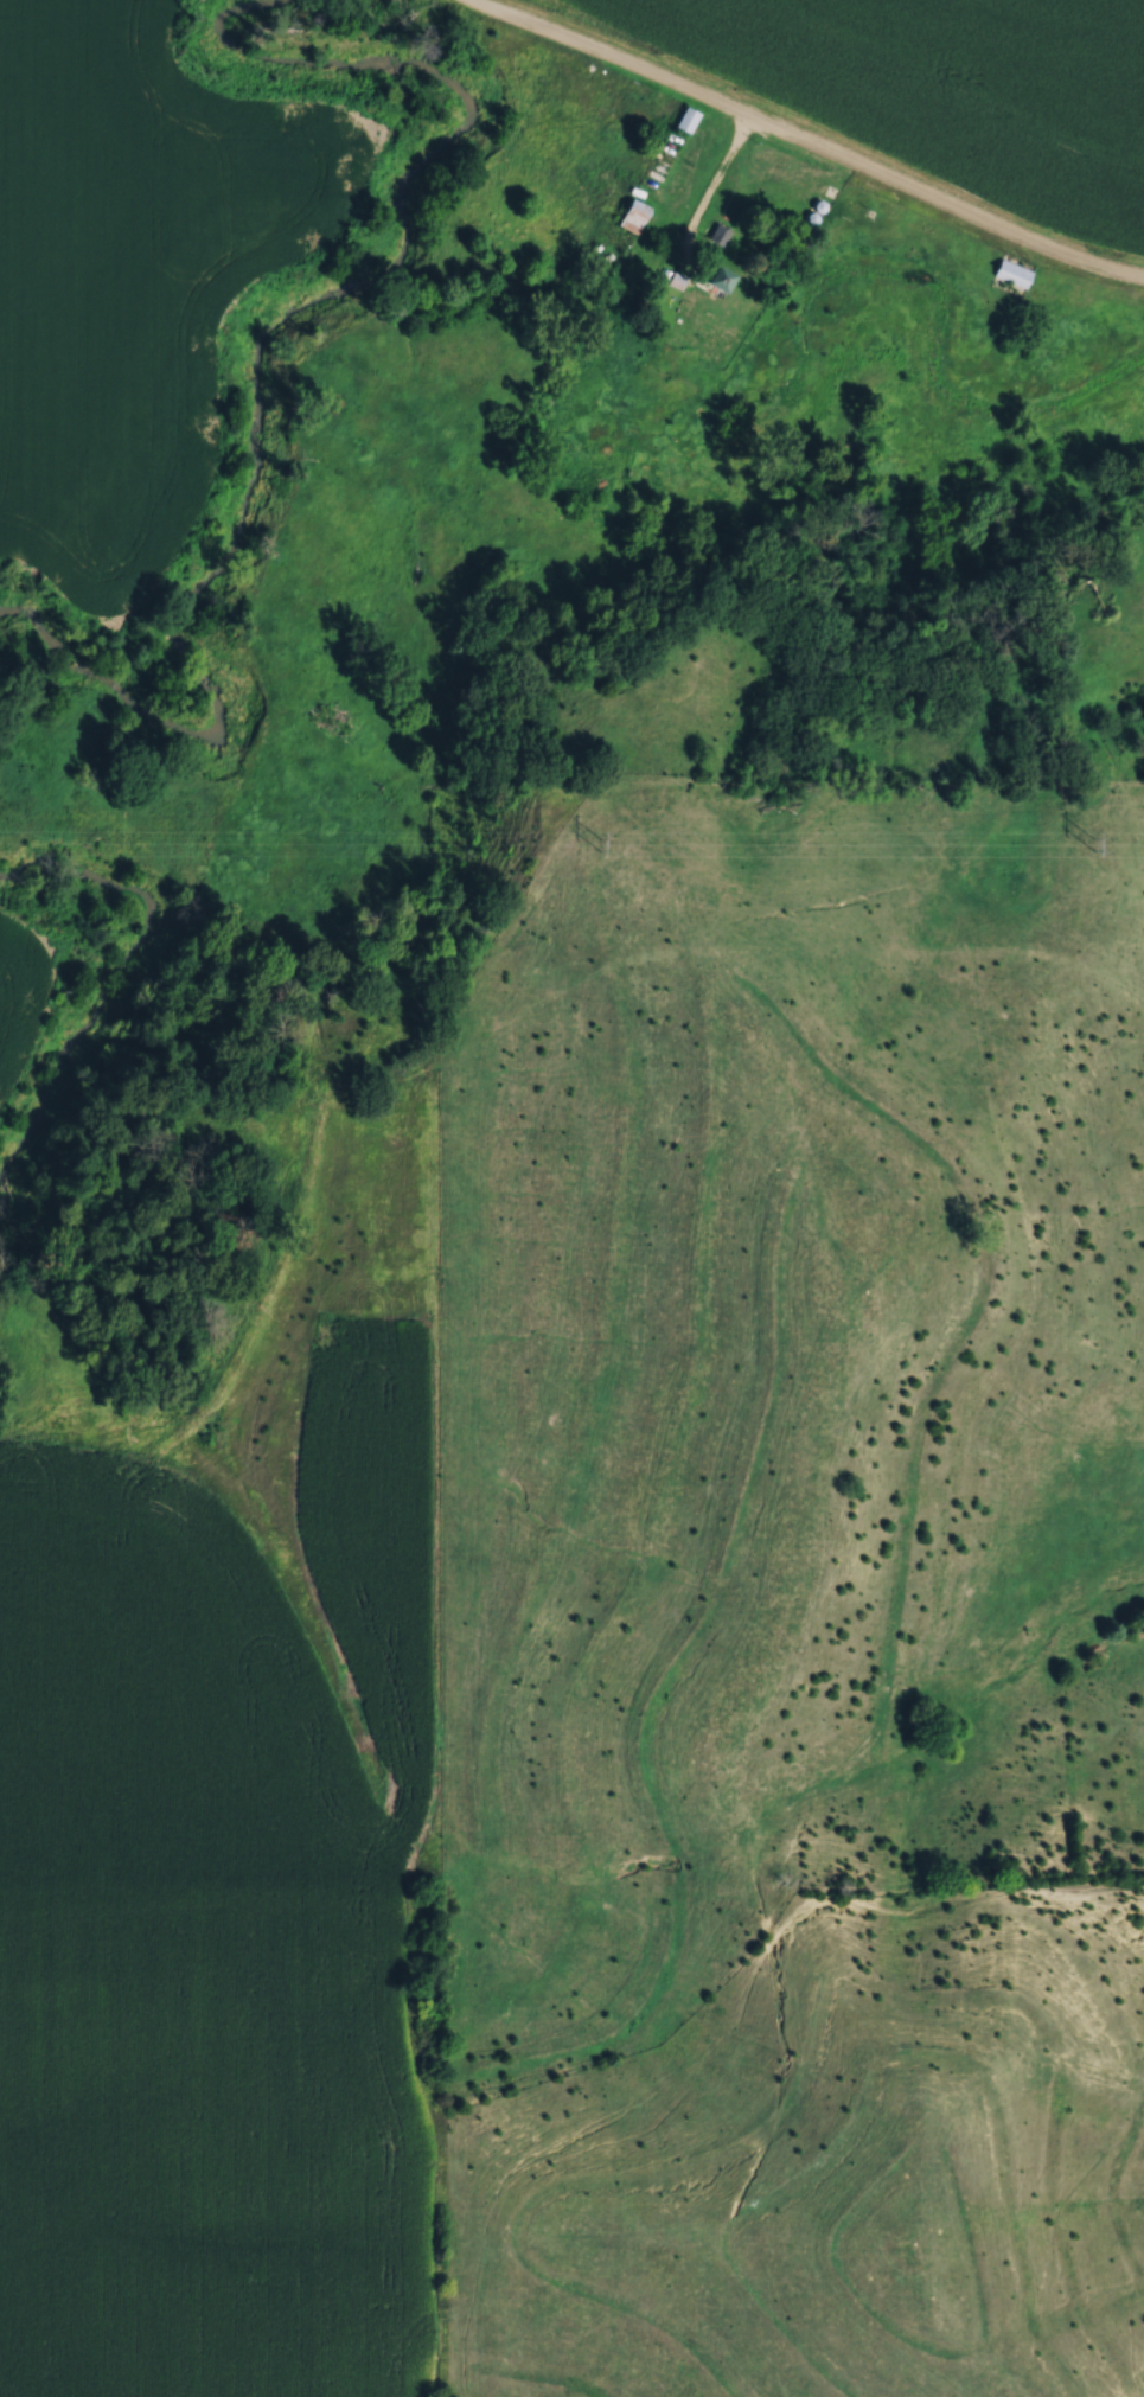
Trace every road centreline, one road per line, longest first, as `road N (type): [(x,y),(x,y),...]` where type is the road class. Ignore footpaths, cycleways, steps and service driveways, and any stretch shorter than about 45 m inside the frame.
road 1 (residential): [(1143,282),(999,231),(476,0)]

